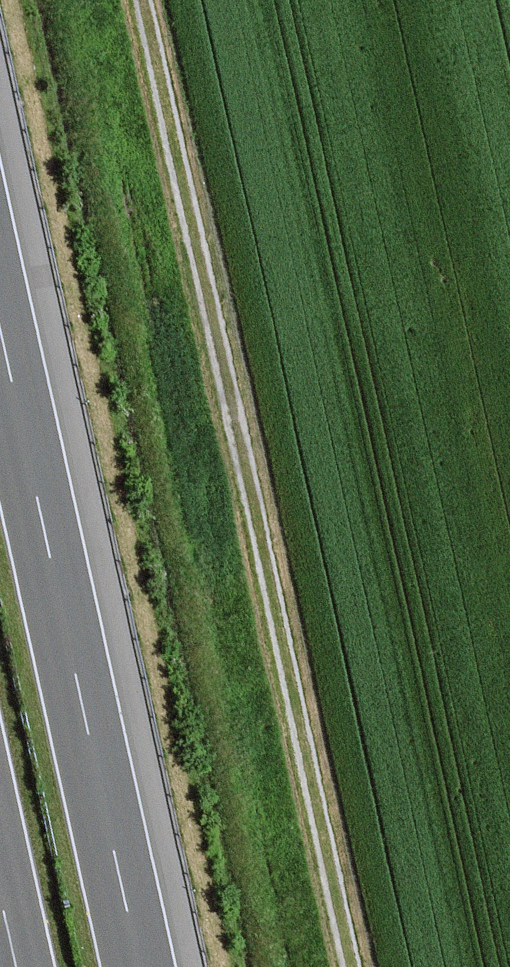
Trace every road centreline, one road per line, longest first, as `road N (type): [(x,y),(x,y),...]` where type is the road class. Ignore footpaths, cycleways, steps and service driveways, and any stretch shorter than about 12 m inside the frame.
road 1 (track): [(143,0),(351,966)]
road 2 (motorway): [(140,966),(0,328)]

